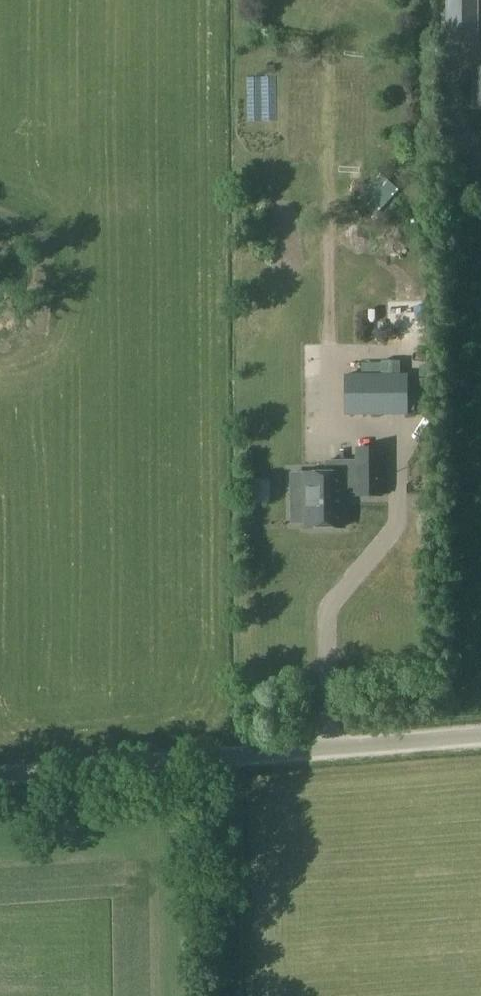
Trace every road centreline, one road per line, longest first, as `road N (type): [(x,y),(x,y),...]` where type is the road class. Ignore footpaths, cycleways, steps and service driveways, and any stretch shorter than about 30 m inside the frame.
road 1 (unclassified): [(0,774),(480,732)]
road 2 (track): [(228,995),(226,754)]

